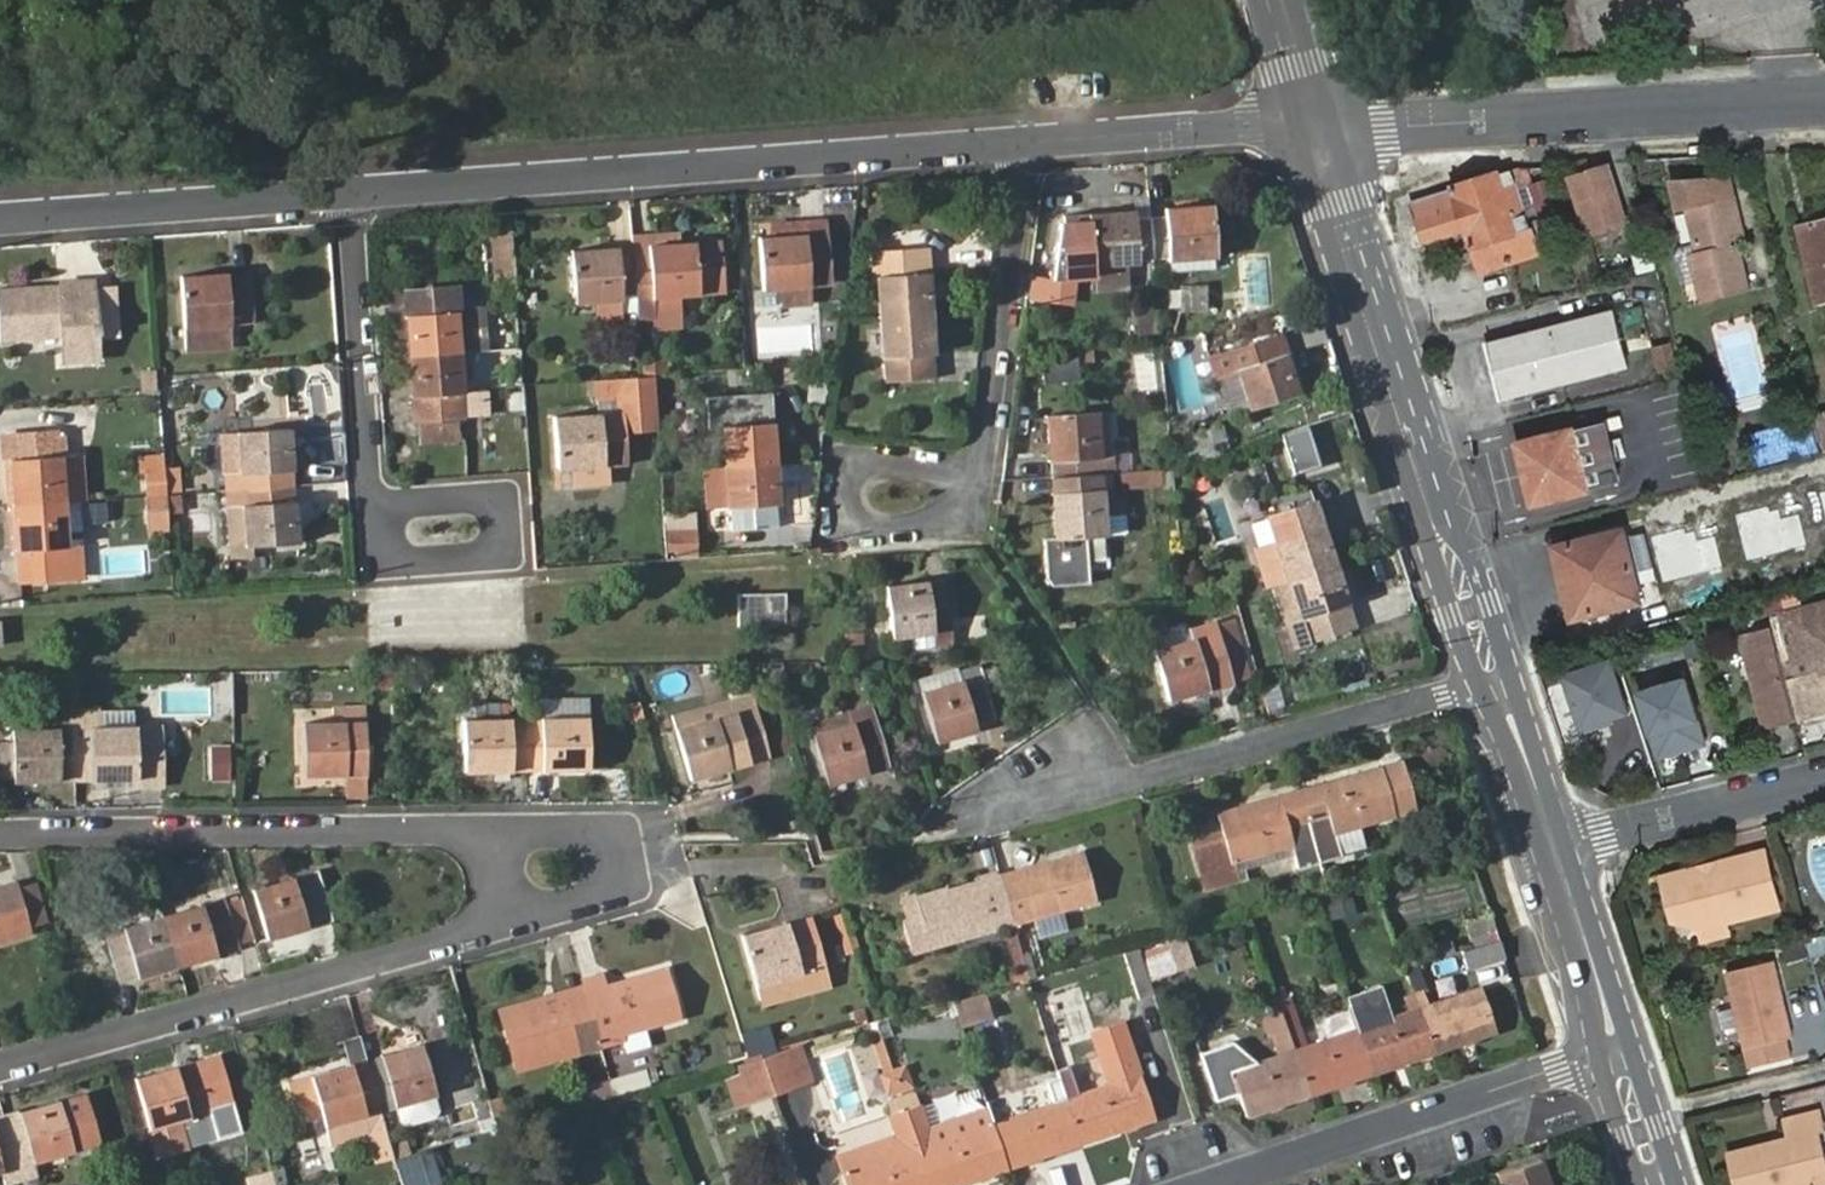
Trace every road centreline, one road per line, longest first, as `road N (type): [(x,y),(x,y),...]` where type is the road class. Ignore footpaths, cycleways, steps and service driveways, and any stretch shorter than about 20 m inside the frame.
road 1 (residential): [(1028,143),(353,192)]
road 2 (secondary): [(1311,125),(1497,682)]
road 3 (unclassified): [(1824,101),(1311,125)]
road 4 (residential): [(1497,682),(1016,798)]
road 5 (residential): [(0,1067),(471,933)]
road 6 (residential): [(463,831),(0,838)]
road 7 (residential): [(1616,1049),(1210,1184)]
road 8 (residential): [(471,933),(622,891),(614,828),(463,831)]
road 9 (residential): [(353,192),(0,217)]
road 10 (residential): [(1028,143),(977,475)]
road 11 (residential): [(353,192),(379,493)]
road 12 (residential): [(1311,125),(1028,143)]
road 13 (residential): [(1824,781),(1552,843)]
road 14 (residential): [(977,475),(968,520),(859,526),(850,498),(857,463),(907,464)]
road 15 (residential): [(379,493),(384,545),(418,559),(492,554),(508,523),(498,493)]
road 16 (secondary): [(1552,843),(1616,1049)]
road 17 (secondary): [(1497,682),(1552,843)]
road 18 (secondary): [(1616,1049),(1659,1184)]
road 19 (secondary): [(1275,0),(1311,125)]
road 20 (residential): [(471,933),(496,905),(500,882),(485,840),(463,831)]

